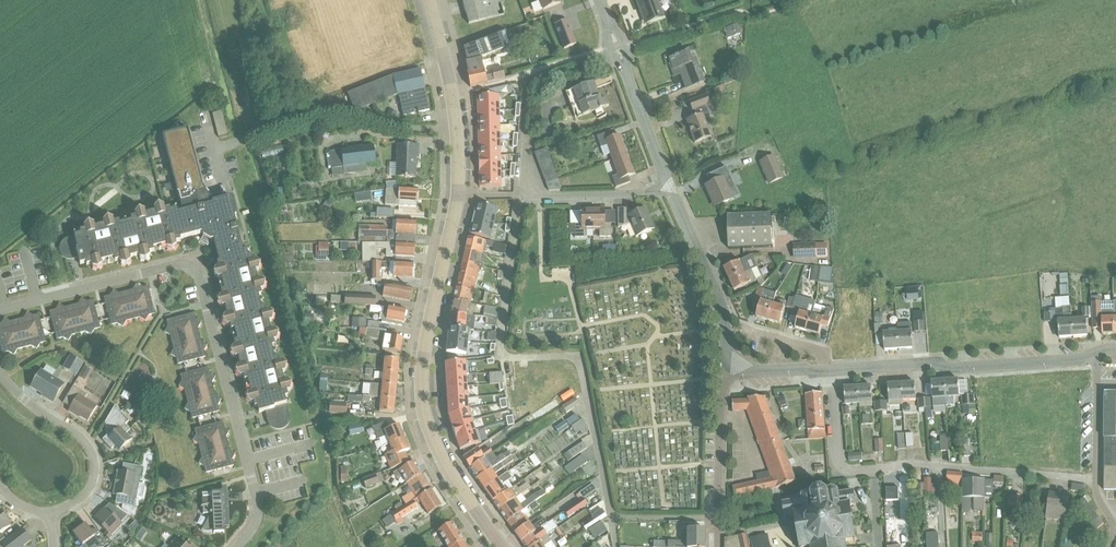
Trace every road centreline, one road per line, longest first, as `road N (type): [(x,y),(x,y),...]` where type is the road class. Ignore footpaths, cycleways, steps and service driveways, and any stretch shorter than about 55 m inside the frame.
road 1 (residential): [(237,546),(256,523),(258,500),(197,271),(181,263),(0,310)]
road 2 (tertiary): [(501,546),(443,463),(424,411),(422,370),(457,197)]
road 3 (residential): [(1096,479),(906,467),(846,474),(830,369)]
road 4 (secondary): [(1096,356),(830,369)]
road 5 (residential): [(222,147),(320,113),(457,128)]
road 6 (residential): [(457,197),(673,193)]
road 7 (secondary): [(673,193),(600,0)]
road 8 (residential): [(0,375),(93,453),(88,491),(50,513)]
road 9 (secondary): [(737,367),(715,287),(673,193)]
road 10 (residential): [(719,546),(722,394),(737,367)]
road 11 (tertiary): [(457,128),(428,0)]
road 12 (residential): [(1096,356),(1096,479)]

